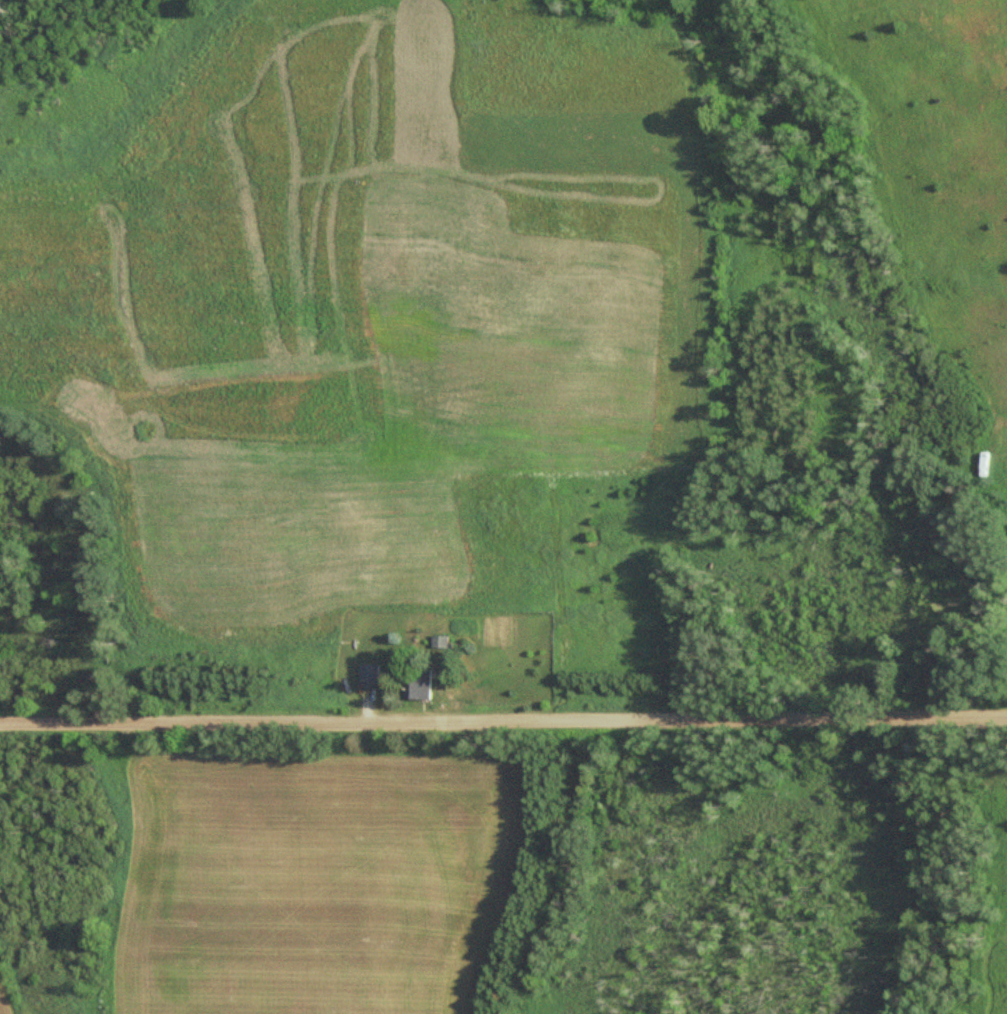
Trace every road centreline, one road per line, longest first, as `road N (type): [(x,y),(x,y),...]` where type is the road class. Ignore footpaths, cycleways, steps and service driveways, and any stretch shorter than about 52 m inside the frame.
road 1 (residential): [(1006,716),(0,723)]

